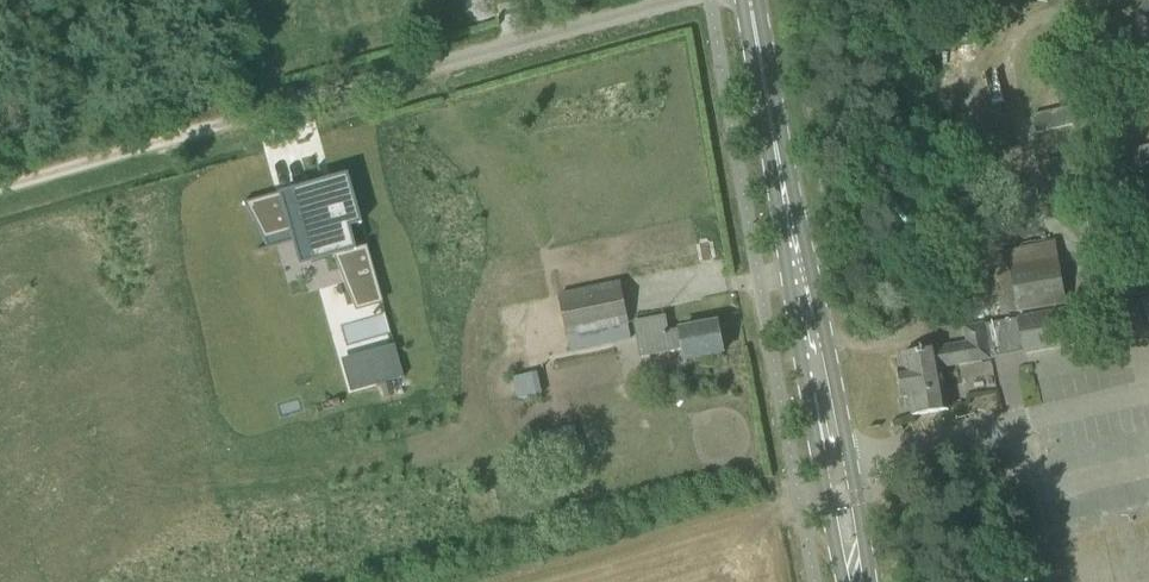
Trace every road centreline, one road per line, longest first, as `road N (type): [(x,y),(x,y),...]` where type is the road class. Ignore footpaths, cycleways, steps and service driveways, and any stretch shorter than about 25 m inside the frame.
road 1 (track): [(690,0),(0,188)]
road 2 (secondary): [(853,581),(749,0)]

